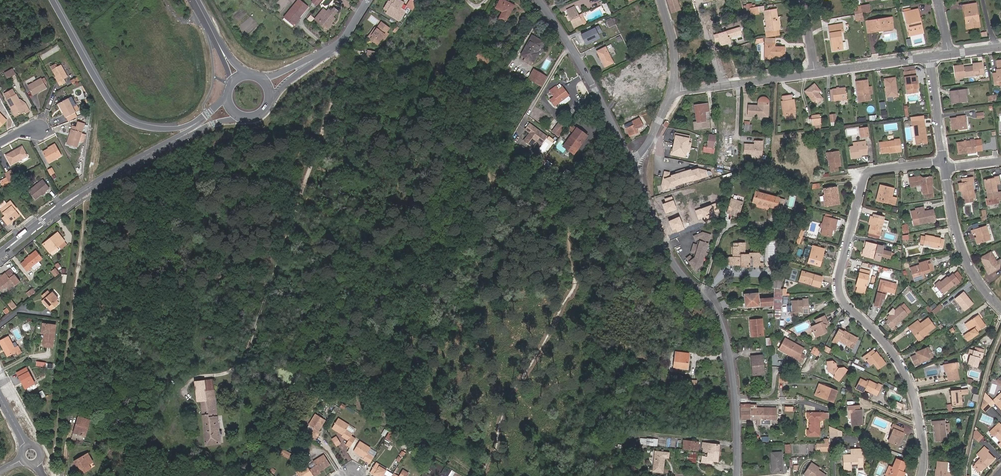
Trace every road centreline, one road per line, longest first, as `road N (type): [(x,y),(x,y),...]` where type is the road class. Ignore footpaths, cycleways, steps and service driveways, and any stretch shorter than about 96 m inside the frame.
road 1 (residential): [(945,165),(867,173),(838,280),(842,299),(893,352),(911,388),(921,475)]
road 2 (residential): [(631,161),(666,250),(720,322),(734,389),(737,475)]
road 3 (motorway): [(208,113),(179,128),(123,116),(55,0)]
road 4 (tertiary): [(188,133),(84,192),(0,254)]
road 5 (residential): [(539,0),(631,161)]
road 6 (residential): [(1000,305),(970,267),(945,165)]
road 7 (residential): [(815,73),(673,89)]

